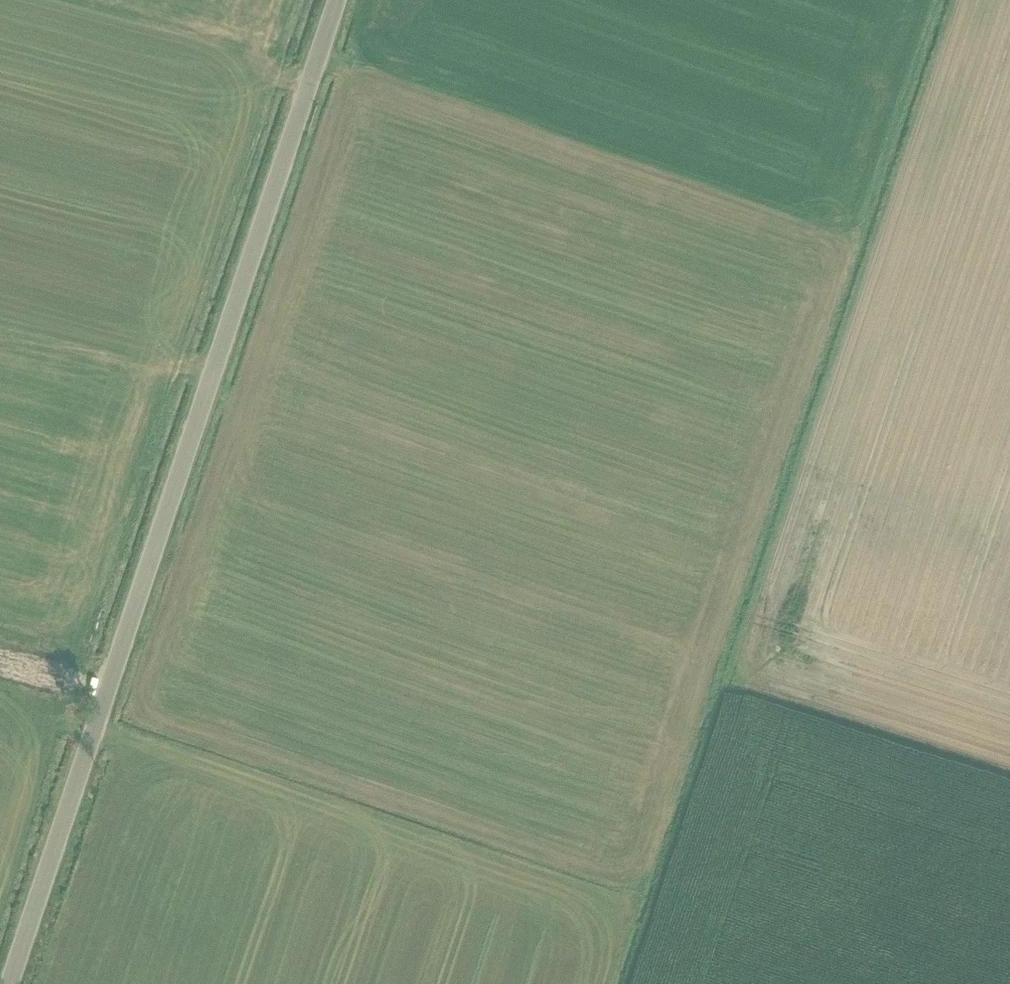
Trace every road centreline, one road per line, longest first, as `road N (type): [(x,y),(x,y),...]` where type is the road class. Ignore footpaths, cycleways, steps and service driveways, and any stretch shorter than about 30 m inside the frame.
road 1 (unclassified): [(17,983),(343,0)]

